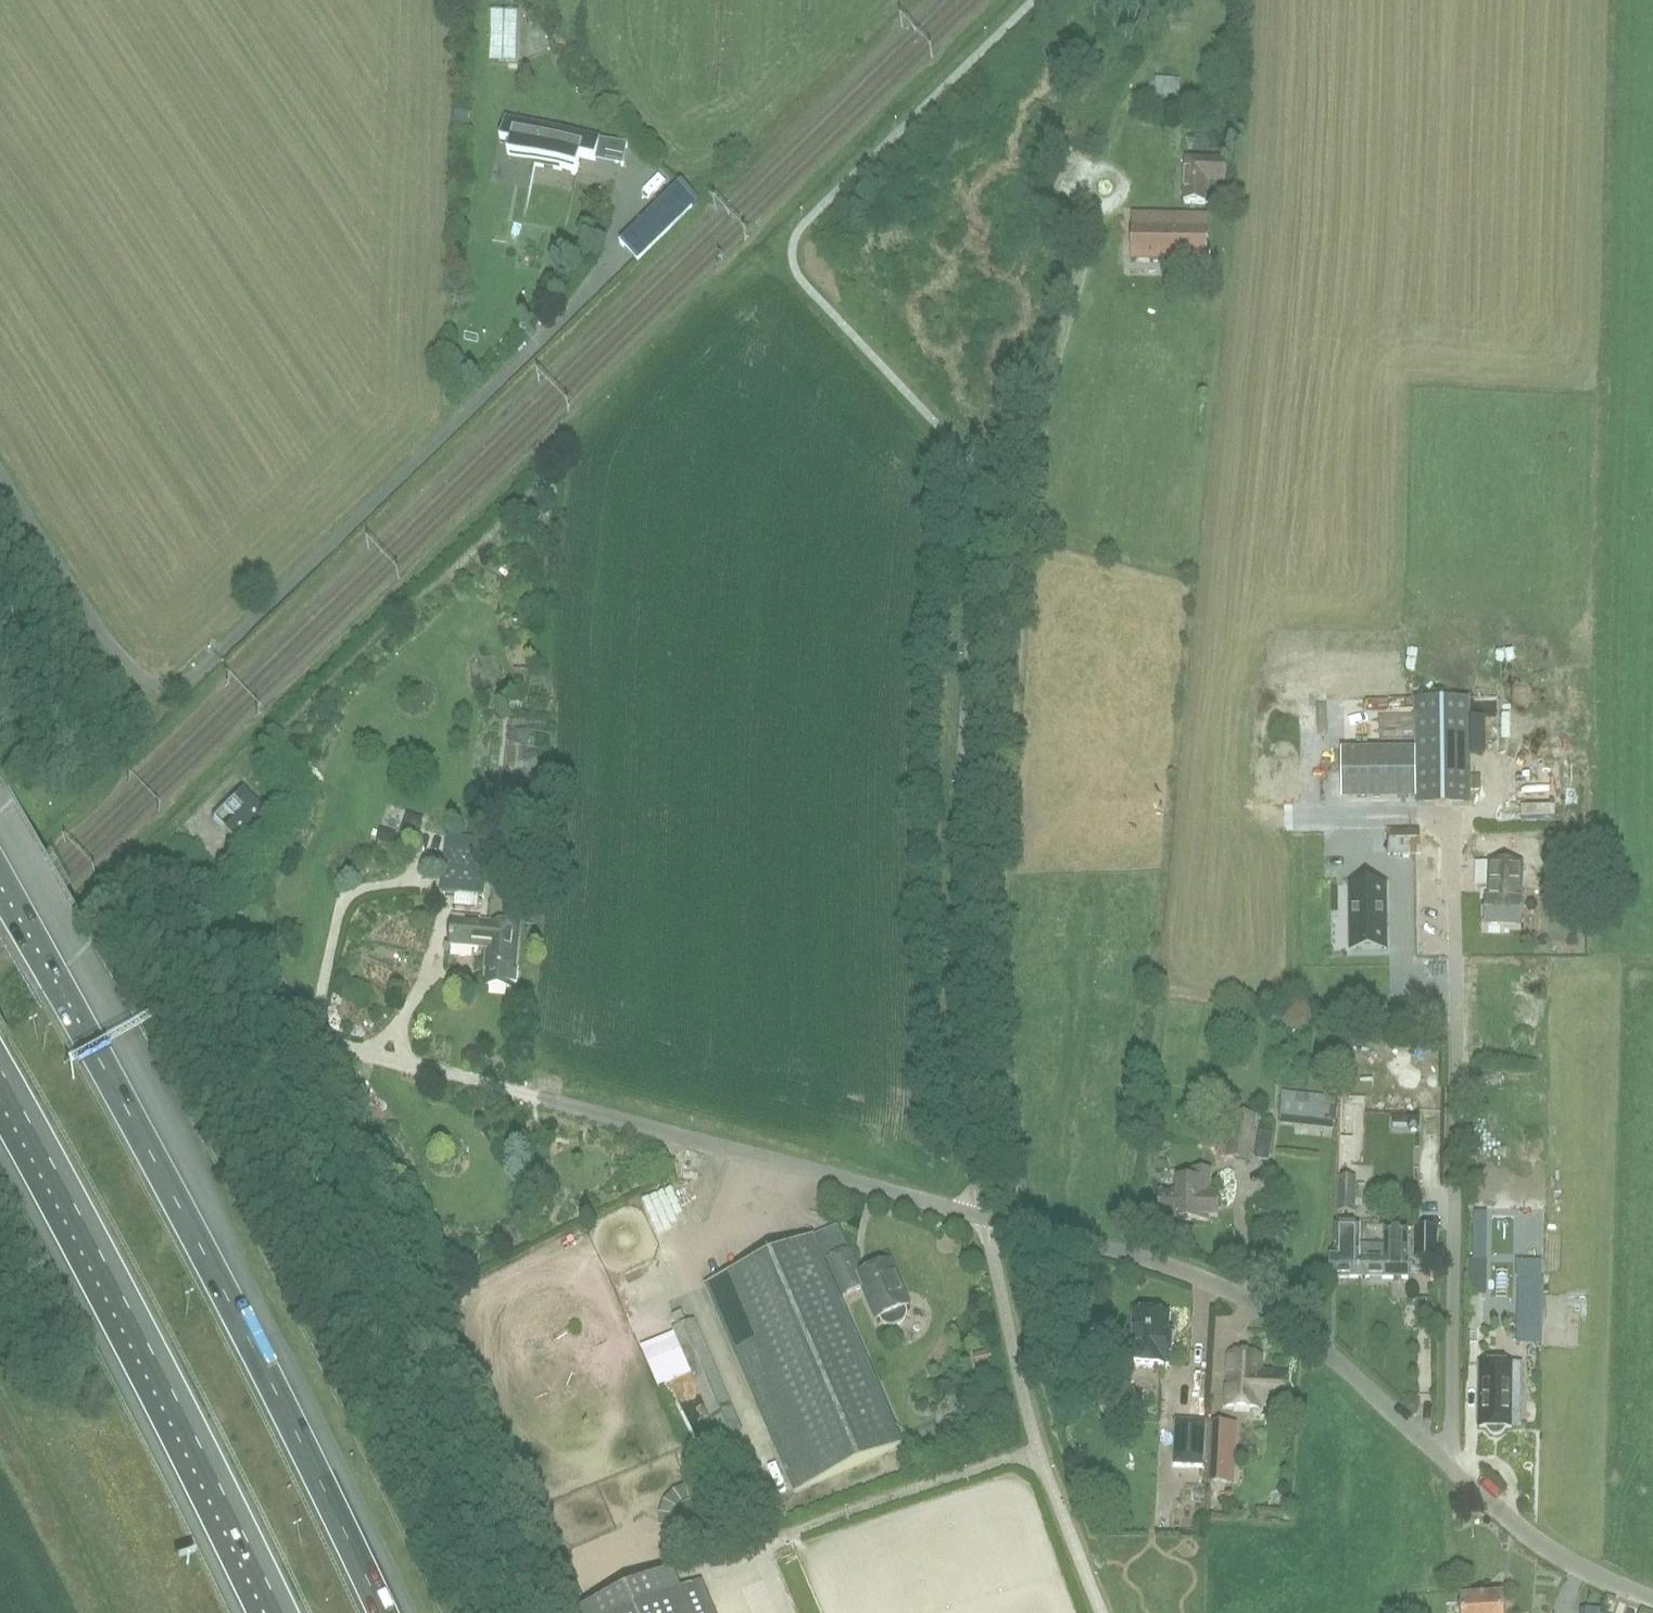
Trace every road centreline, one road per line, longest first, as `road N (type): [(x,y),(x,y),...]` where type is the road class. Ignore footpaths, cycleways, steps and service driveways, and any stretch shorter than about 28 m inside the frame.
road 1 (motorway): [(383,1612),(255,1350),(0,883)]
road 2 (unclassified): [(1450,1461),(1452,824)]
road 3 (motorway): [(0,1070),(281,1612)]
road 4 (unclassified): [(1450,1461),(1311,1337),(1231,1289),(1177,1265),(985,1216)]
road 5 (unclassified): [(985,1216),(525,1093)]
road 6 (unclassified): [(985,1216),(1034,1438),(1101,1612)]
road 7 (track): [(564,1612),(431,1318)]
road 8 (unclassified): [(1652,1597),(1552,1549),(1450,1461)]

